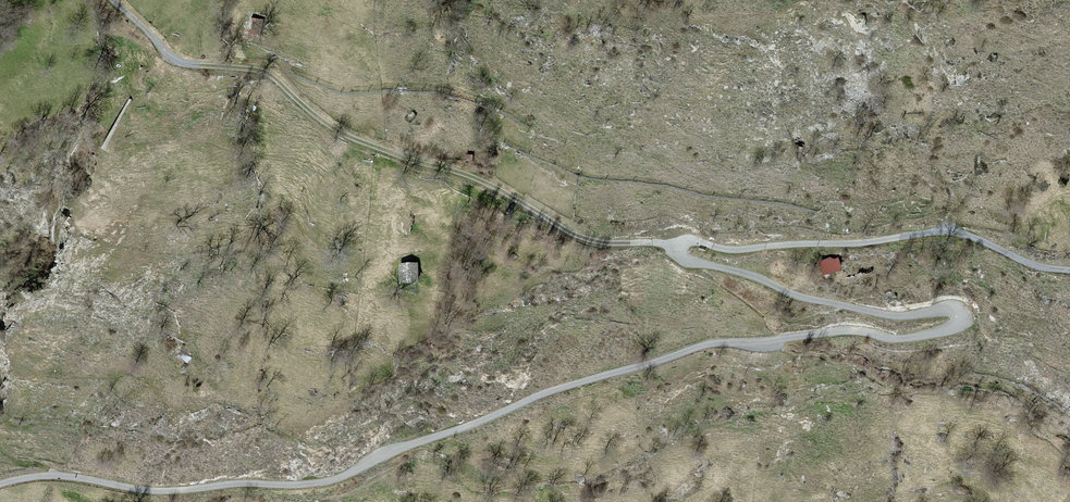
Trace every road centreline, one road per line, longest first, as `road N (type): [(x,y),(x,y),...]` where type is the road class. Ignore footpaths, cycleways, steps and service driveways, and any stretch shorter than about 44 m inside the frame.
road 1 (residential): [(0,486),(46,478),(151,495),(315,490),(552,396),(705,349),(848,330),(896,340),(962,323),(954,311),(888,316),(802,297),(742,272),(684,261),(676,250)]
road 2 (track): [(676,250),(583,237),(492,186),(343,134),(269,74),(177,62),(112,0)]
road 3 (track): [(676,250),(689,240),(737,253),(946,235),(1037,271),(1069,275)]

